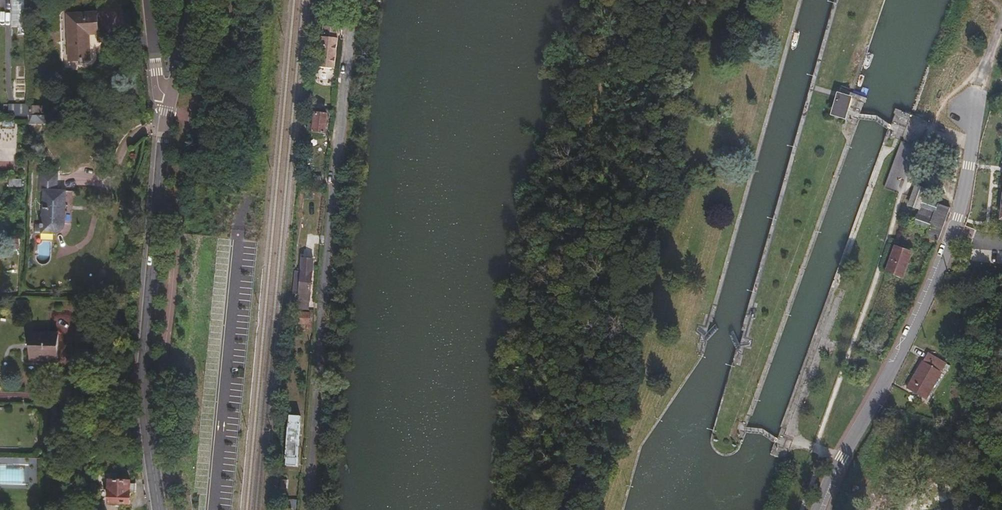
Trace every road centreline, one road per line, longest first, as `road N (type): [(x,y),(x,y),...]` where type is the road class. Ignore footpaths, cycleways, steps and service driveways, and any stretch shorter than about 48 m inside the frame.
road 1 (unclassified): [(358,0),(308,509)]
road 2 (unclassified): [(821,509),(948,252),(972,149),(968,106)]
road 3 (secondary): [(161,509),(145,385),(171,97)]

